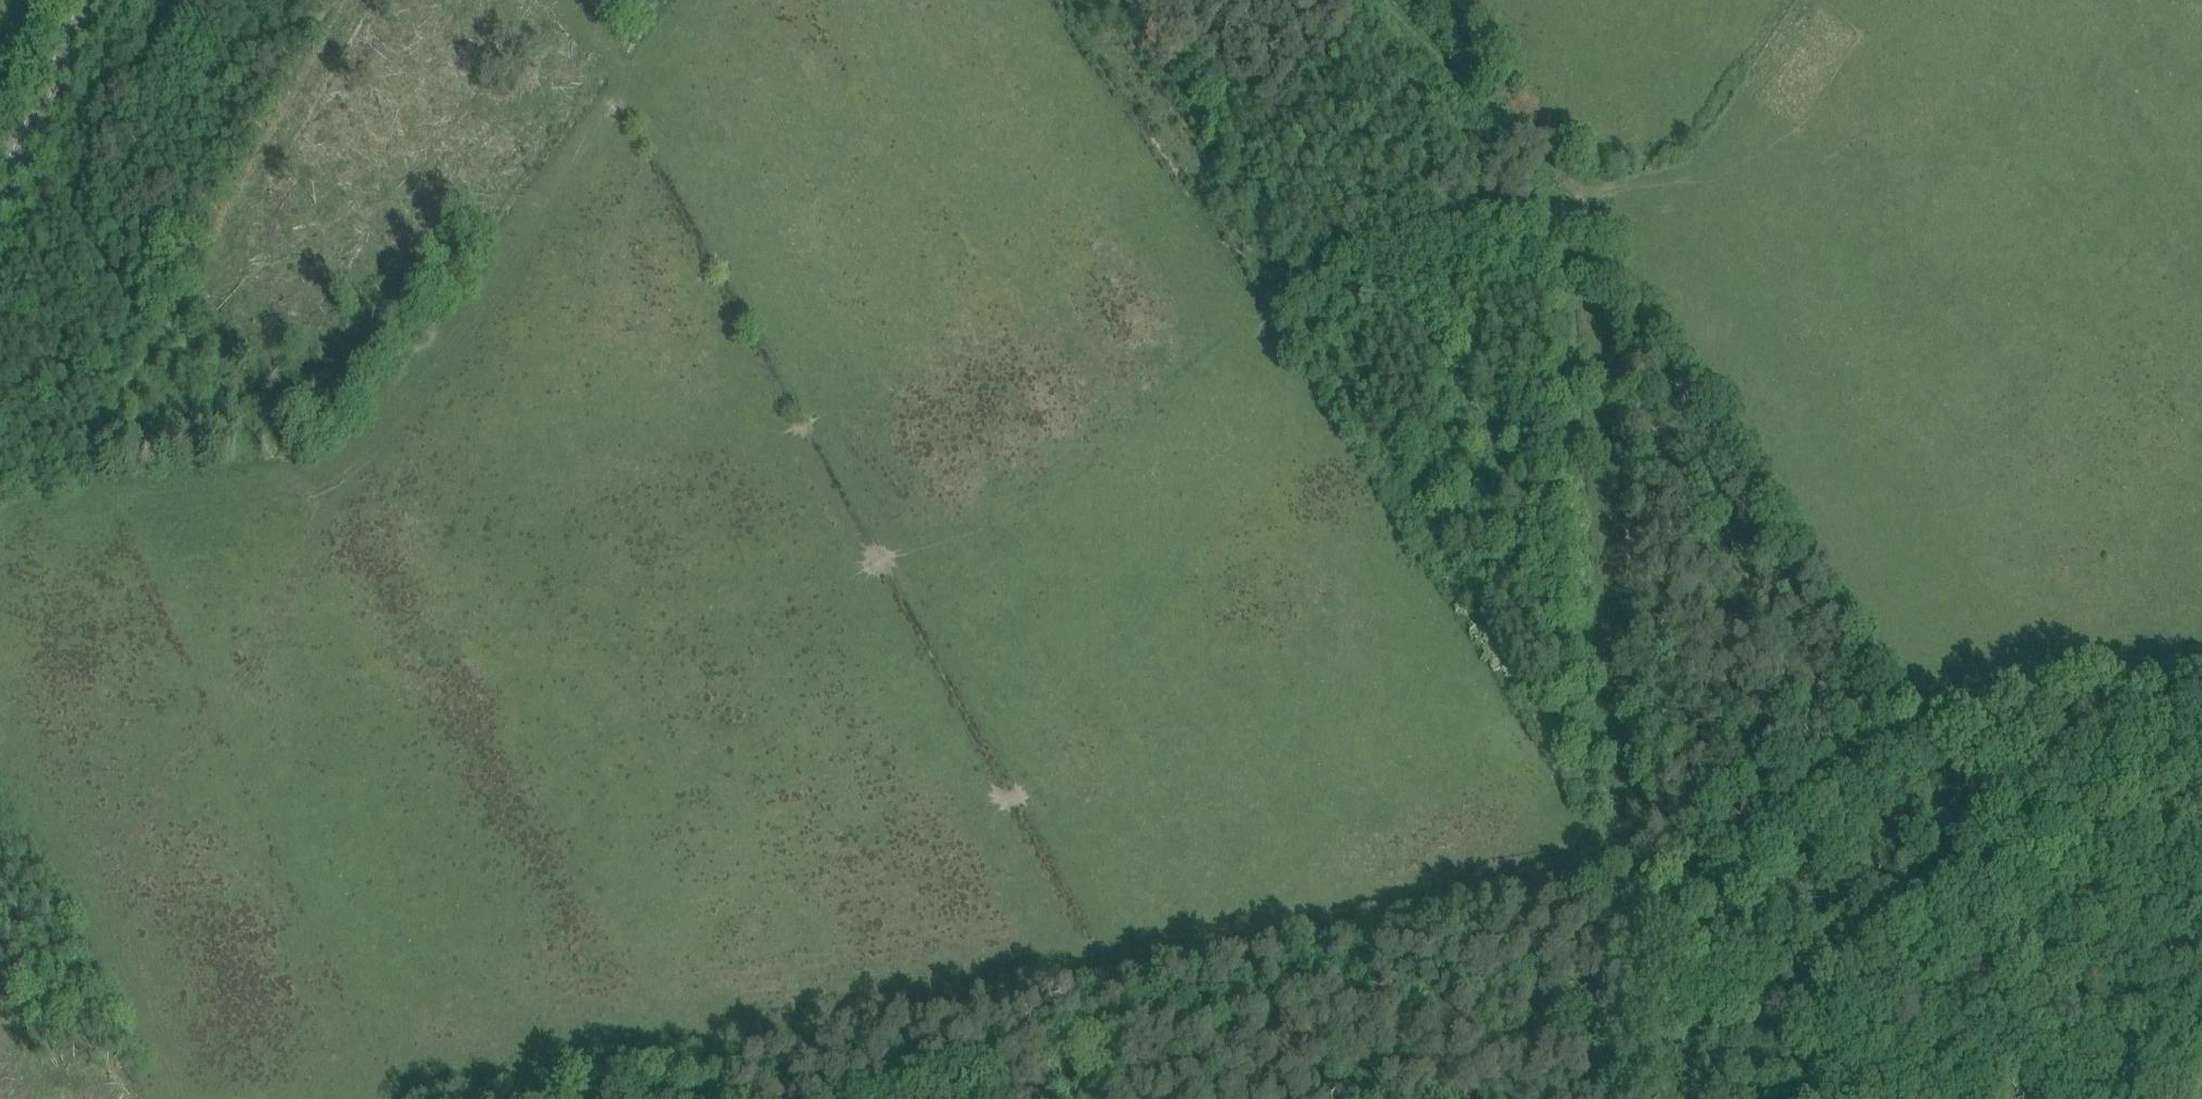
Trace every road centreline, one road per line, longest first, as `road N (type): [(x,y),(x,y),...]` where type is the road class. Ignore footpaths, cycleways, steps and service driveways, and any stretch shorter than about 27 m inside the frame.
road 1 (track): [(1379,0),(1563,175),(1584,208),(1640,1002),(1659,1098)]
road 2 (tertiary): [(0,192),(88,0)]

